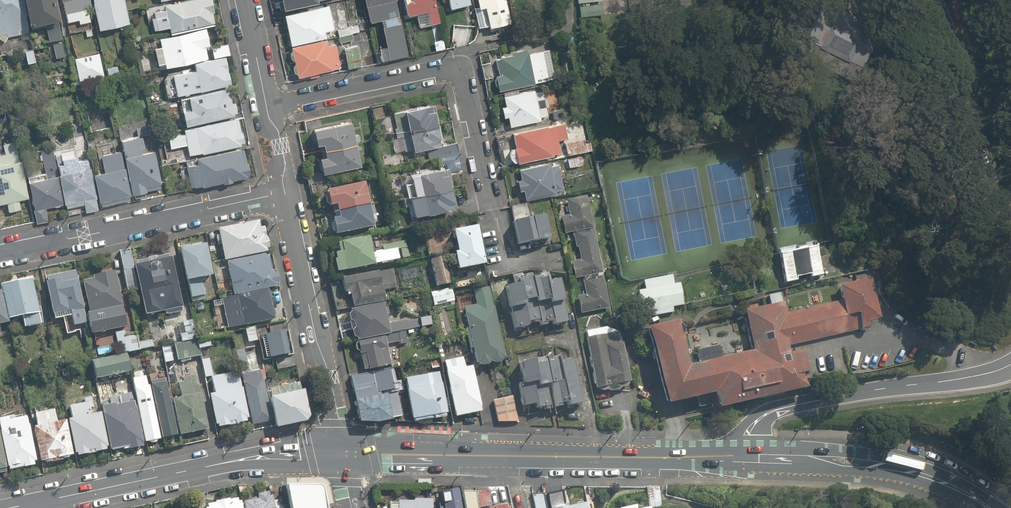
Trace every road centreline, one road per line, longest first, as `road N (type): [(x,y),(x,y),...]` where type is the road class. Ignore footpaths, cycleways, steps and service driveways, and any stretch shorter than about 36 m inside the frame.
road 1 (secondary): [(341,451),(747,458)]
road 2 (track): [(1010,339),(993,334),(976,308),(950,240),(939,119),(879,57),(879,27),(850,0)]
road 3 (residential): [(273,109),(466,70),(496,208)]
road 4 (secondary): [(39,502),(281,453),(341,451)]
road 5 (residential): [(747,458),(750,429),(780,409),(959,379),(1010,362)]
road 6 (residential): [(0,252),(287,192)]
road 7 (tertiary): [(341,451),(287,192)]
road 8 (secondary): [(747,458),(884,466),(935,479),(990,507)]
road 9 (residential): [(1010,237),(972,154),(929,0)]

